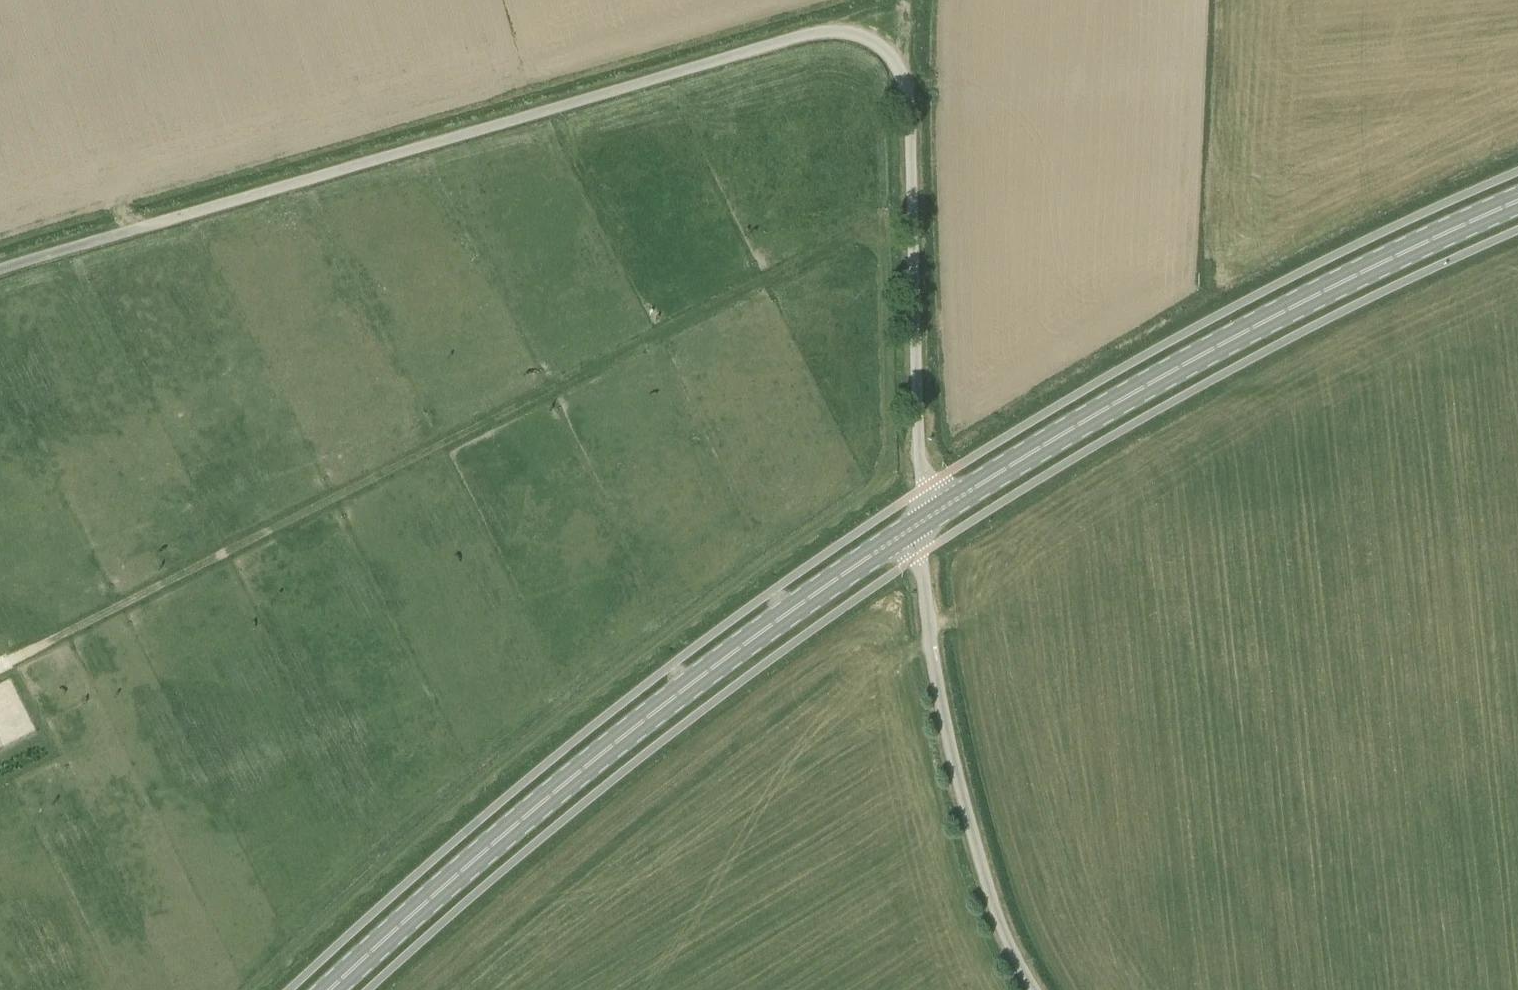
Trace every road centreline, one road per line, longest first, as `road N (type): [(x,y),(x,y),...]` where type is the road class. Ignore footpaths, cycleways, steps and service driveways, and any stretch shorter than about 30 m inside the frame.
road 1 (unclassified): [(0,278),(380,150),(830,30),(855,33),(898,67),(907,105),(918,523)]
road 2 (primary): [(327,989),(466,860),(683,687),(918,523)]
road 3 (primary): [(918,523),(1172,371),(1517,201)]
road 4 (unclassified): [(918,523),(946,737),(988,888),(1036,989)]

